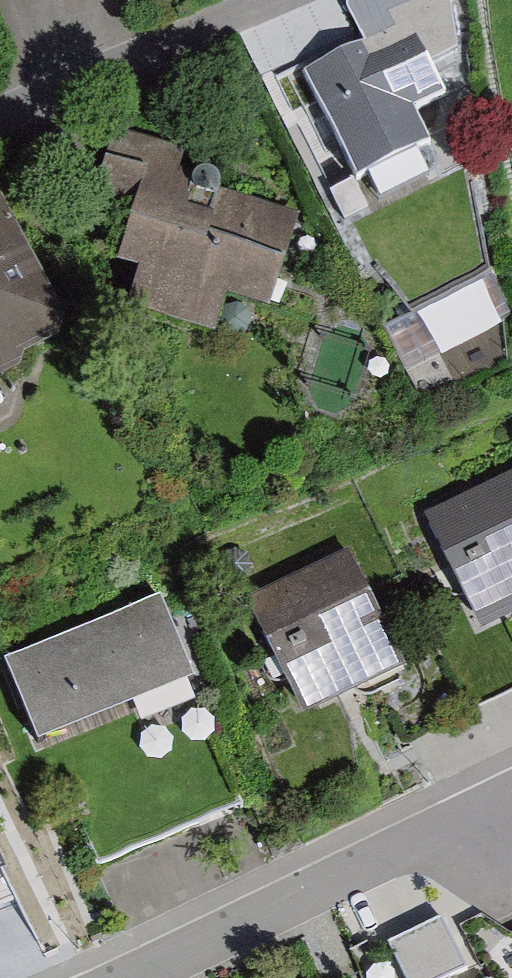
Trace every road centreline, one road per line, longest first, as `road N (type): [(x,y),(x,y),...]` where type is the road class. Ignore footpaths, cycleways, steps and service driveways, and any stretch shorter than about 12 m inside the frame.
road 1 (residential): [(127,977),(511,792)]
road 2 (residential): [(0,115),(270,0)]

